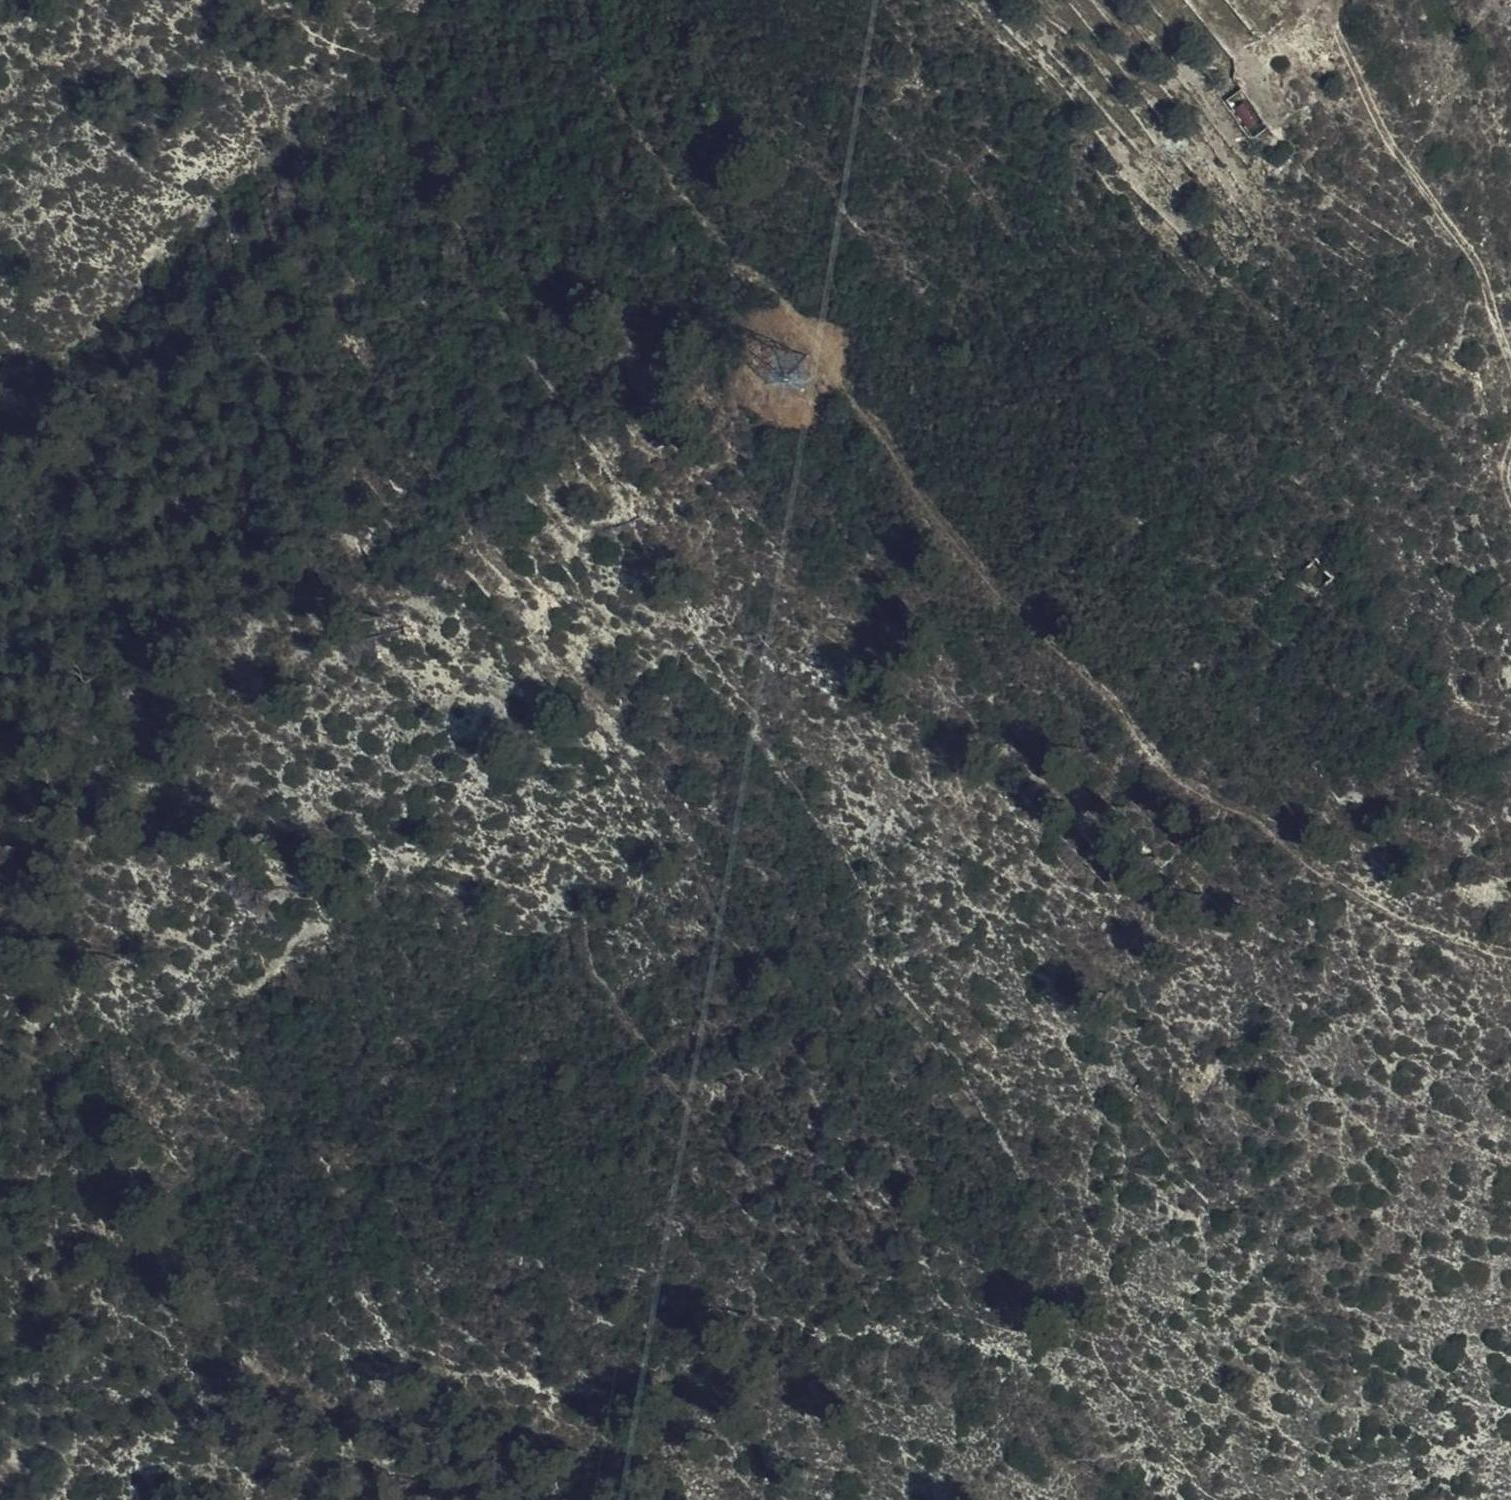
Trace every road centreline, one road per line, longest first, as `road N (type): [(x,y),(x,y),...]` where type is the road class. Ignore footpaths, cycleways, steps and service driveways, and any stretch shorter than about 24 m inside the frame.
road 1 (track): [(1510,954),(1308,869),(1256,820),(1199,792),(1144,743),(1073,654),(1020,612),(973,550)]
road 2 (track): [(1340,0),(1339,28),(1357,81),(1401,162),(1478,255),(1510,343)]

